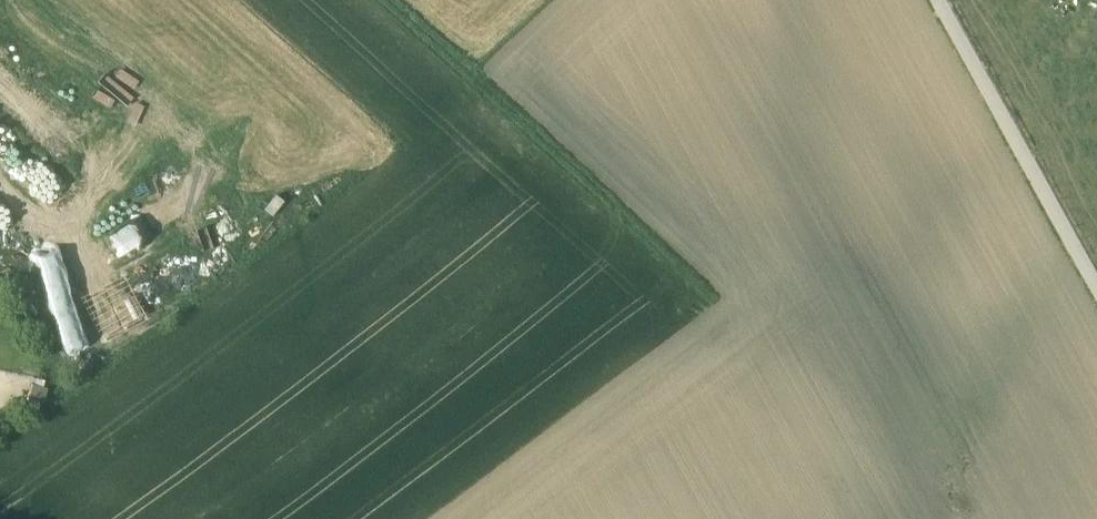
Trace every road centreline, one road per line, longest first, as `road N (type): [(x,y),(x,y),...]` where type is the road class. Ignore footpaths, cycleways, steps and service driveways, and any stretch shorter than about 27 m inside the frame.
road 1 (track): [(631,227),(383,0)]
road 2 (track): [(937,0),(1096,285)]

